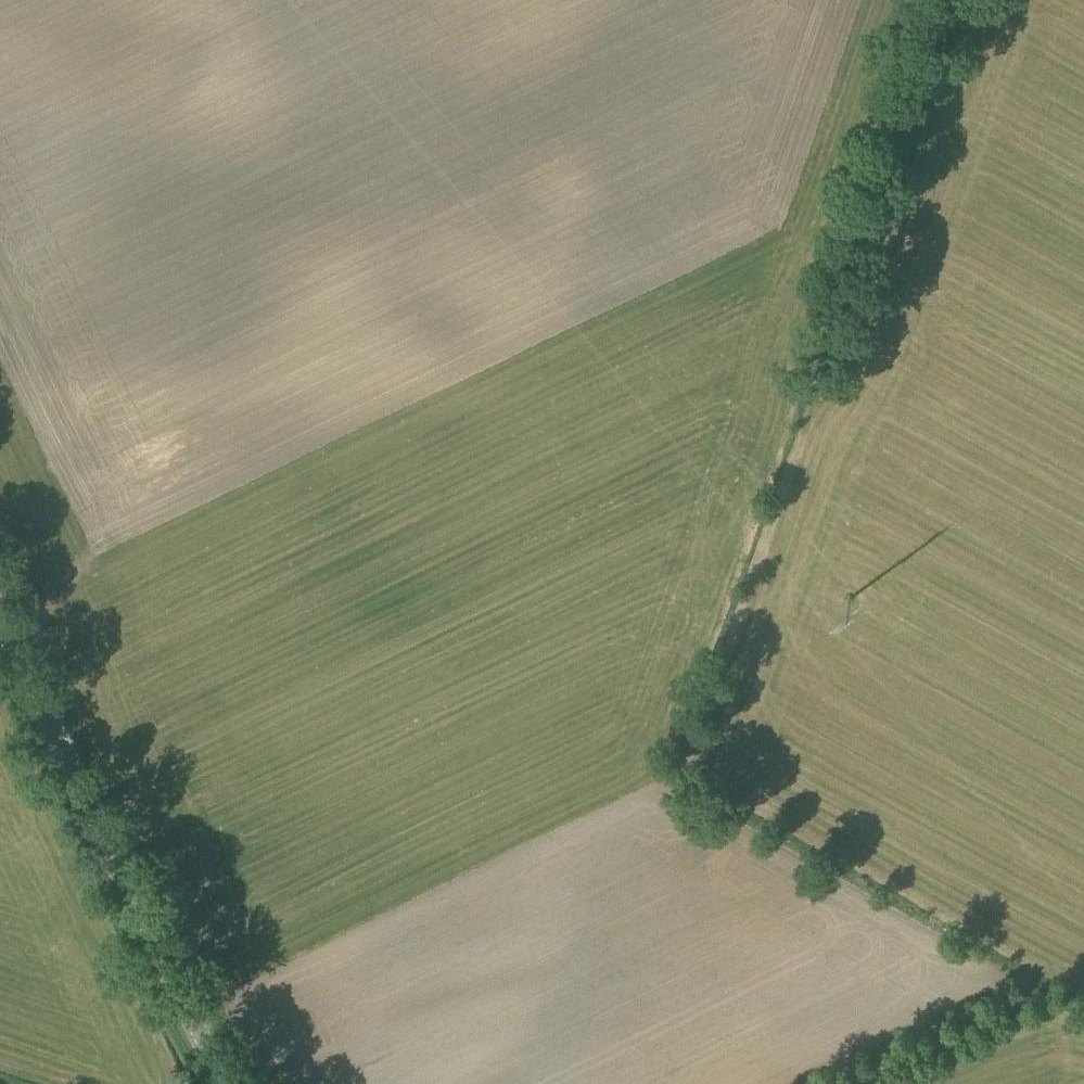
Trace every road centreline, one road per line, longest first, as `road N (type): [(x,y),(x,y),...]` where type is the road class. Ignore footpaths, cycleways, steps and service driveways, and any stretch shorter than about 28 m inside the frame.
road 1 (secondary): [(229,1083),(0,619)]
road 2 (track): [(826,333),(942,0)]

